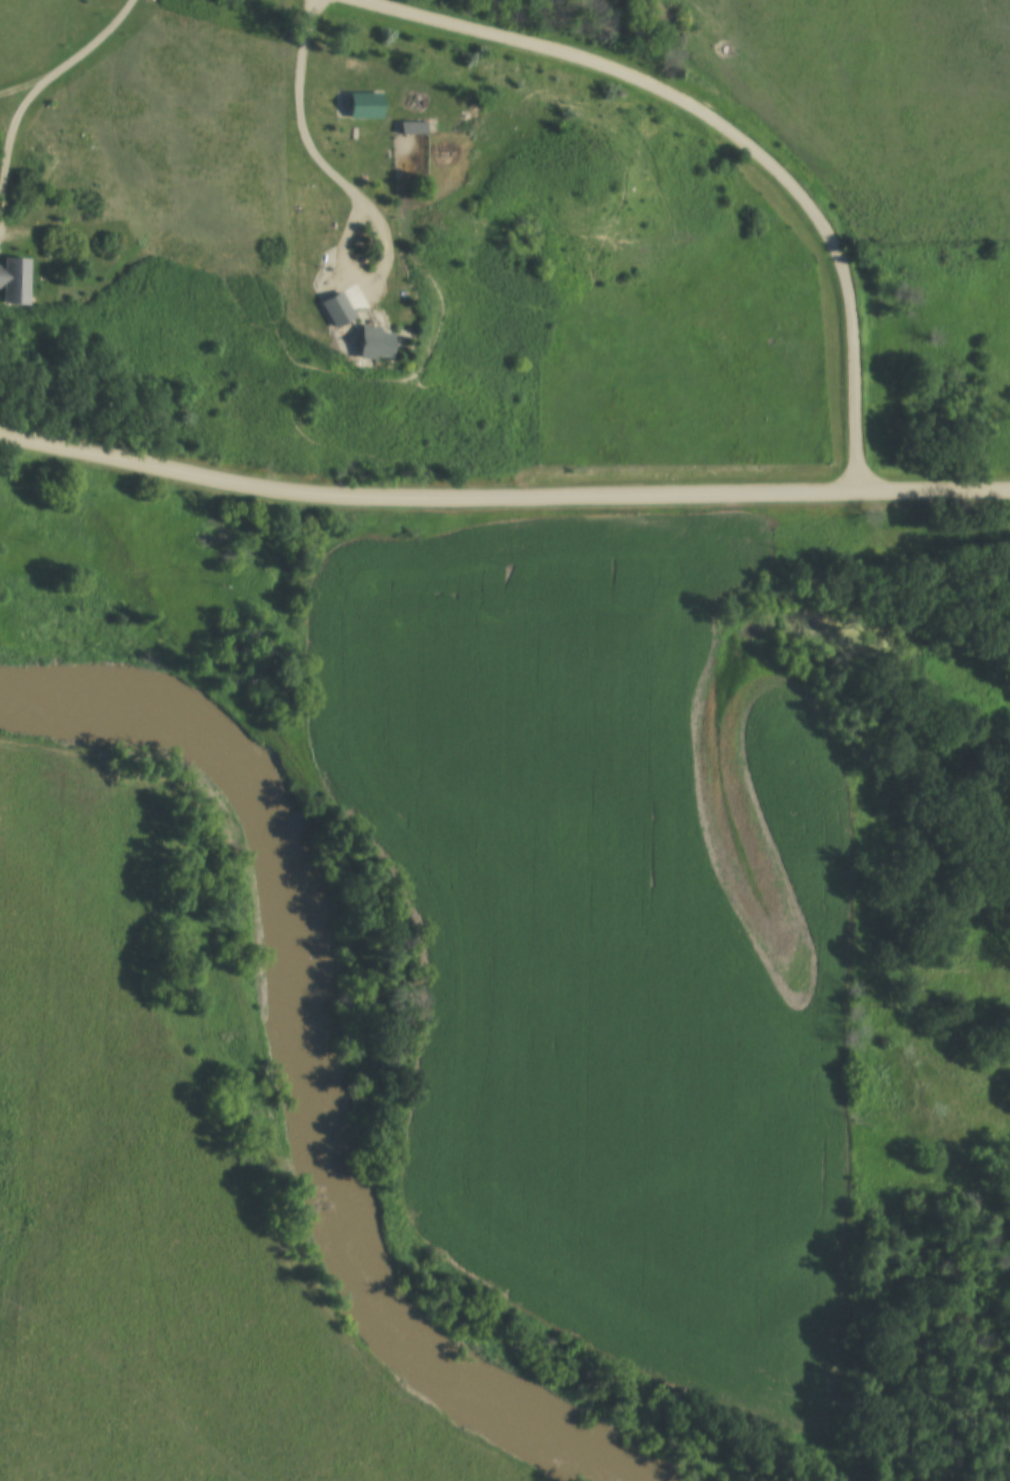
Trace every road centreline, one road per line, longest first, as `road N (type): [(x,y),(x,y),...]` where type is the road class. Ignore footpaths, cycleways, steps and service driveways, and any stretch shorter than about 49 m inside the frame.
road 1 (tertiary): [(0,424),(307,487),(484,495),(1009,492)]
road 2 (residential): [(858,493),(850,292),(834,242),(796,188),(650,83),(573,54),(355,0)]

